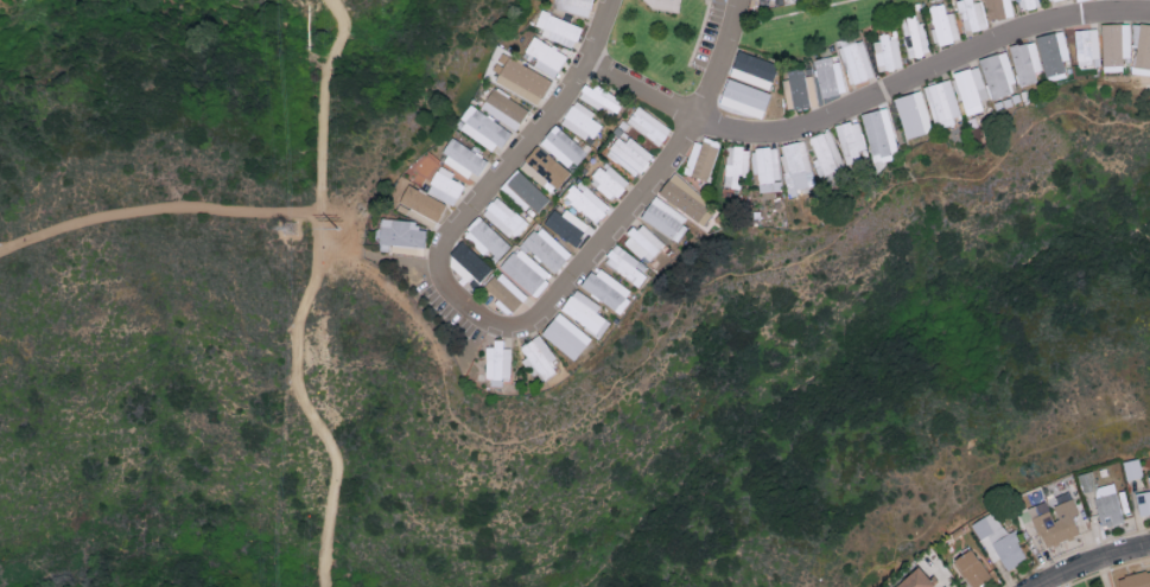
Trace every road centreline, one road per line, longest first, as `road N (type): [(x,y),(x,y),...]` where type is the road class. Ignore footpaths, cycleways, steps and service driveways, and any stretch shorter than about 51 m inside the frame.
road 1 (residential): [(1149,14),(1072,18),(1003,39),(789,135),(744,136),(591,64)]
road 2 (track): [(0,251),(160,209),(316,204)]

